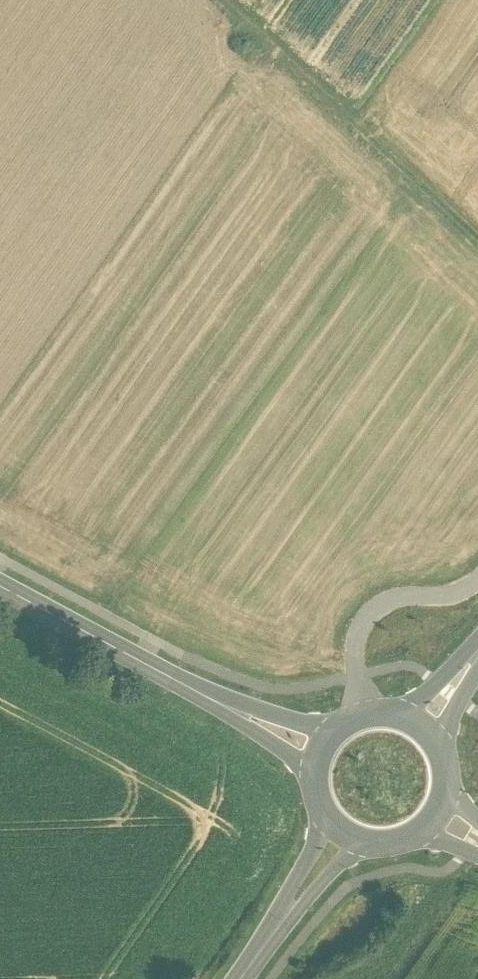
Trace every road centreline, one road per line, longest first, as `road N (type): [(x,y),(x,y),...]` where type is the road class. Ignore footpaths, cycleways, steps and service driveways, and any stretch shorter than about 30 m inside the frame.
road 1 (track): [(218,0),(477,244)]
road 2 (track): [(477,583),(444,598),(390,598),(373,606),(355,646),(365,716)]
road 3 (tertiary): [(166,678),(0,589)]
road 4 (tertiary): [(166,678),(315,773)]
road 5 (tertiary): [(330,737),(166,678)]

